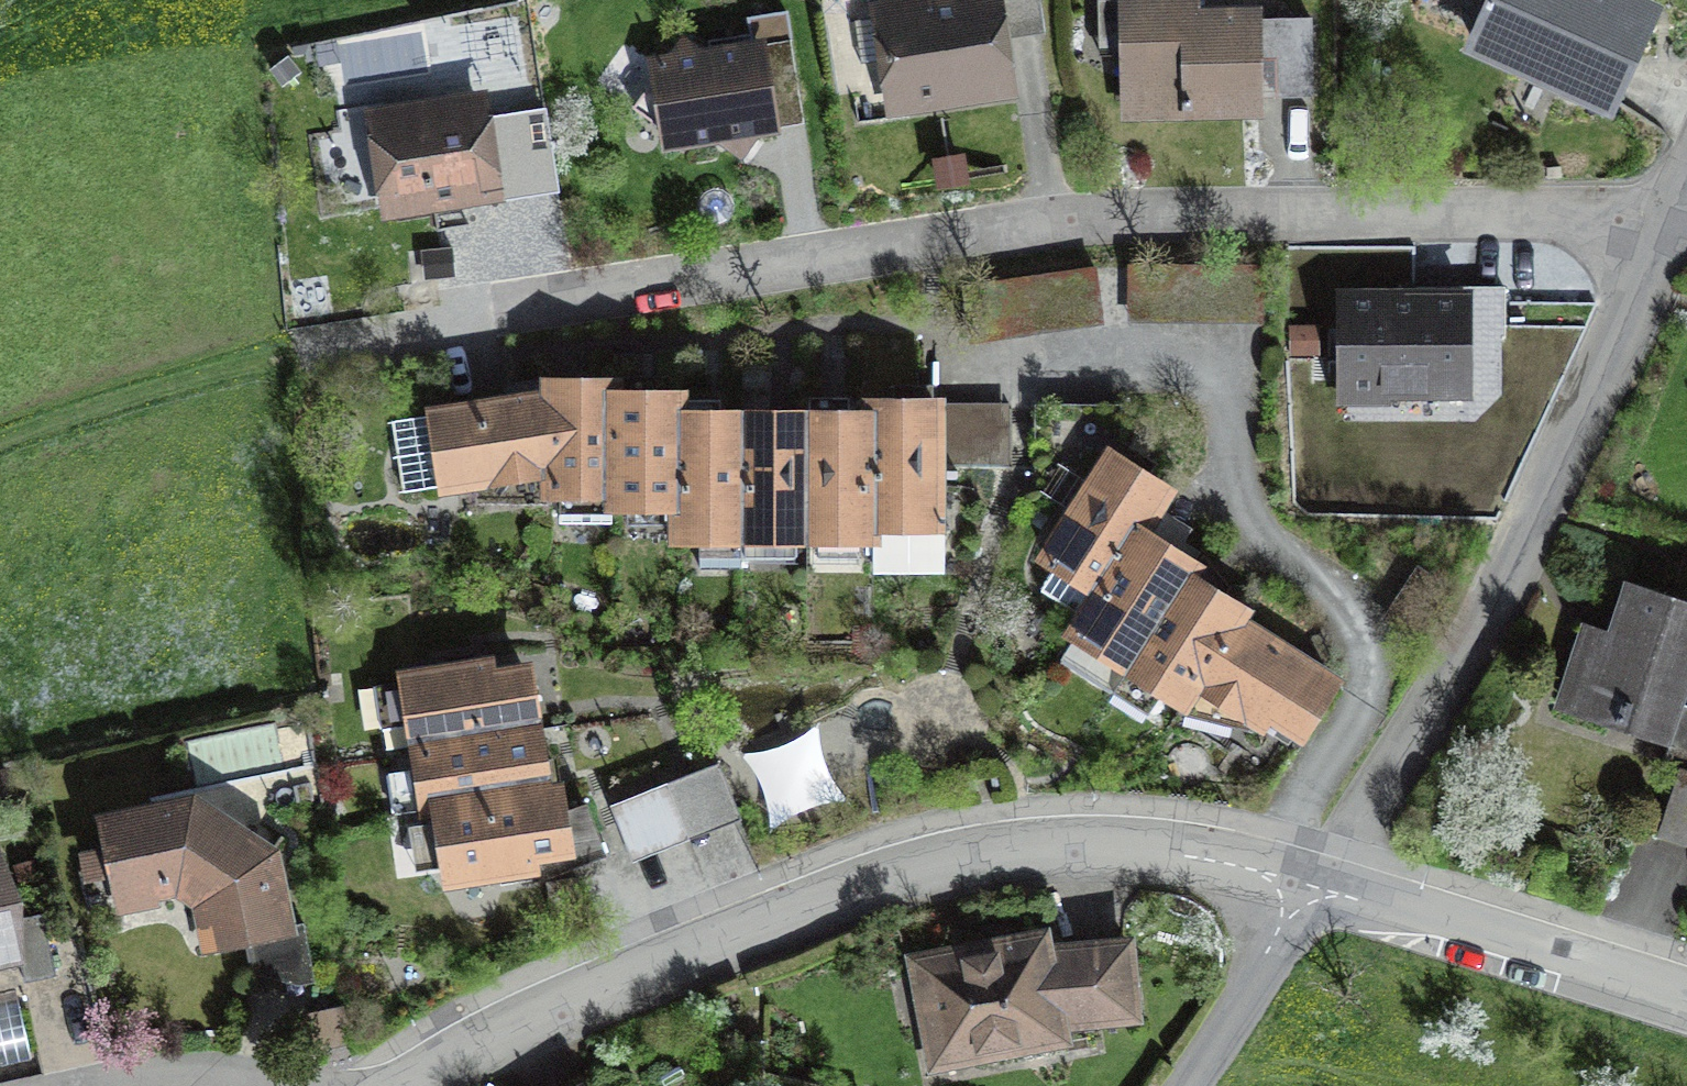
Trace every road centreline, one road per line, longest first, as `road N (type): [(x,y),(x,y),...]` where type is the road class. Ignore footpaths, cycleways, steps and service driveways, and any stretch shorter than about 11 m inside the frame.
road 1 (residential): [(369,327),(1030,231),(1278,214),(1674,218)]
road 2 (residential): [(420,1085),(560,1008),(874,875),(931,860),(1060,839),(1151,843),(1273,858),(1331,877)]
road 3 (unclassified): [(1674,218),(1481,603),(1331,877)]
road 4 (track): [(0,447),(369,327)]
road 5 (residential): [(1686,989),(1331,877)]
road 6 (unclassified): [(1331,877),(1189,1085)]

